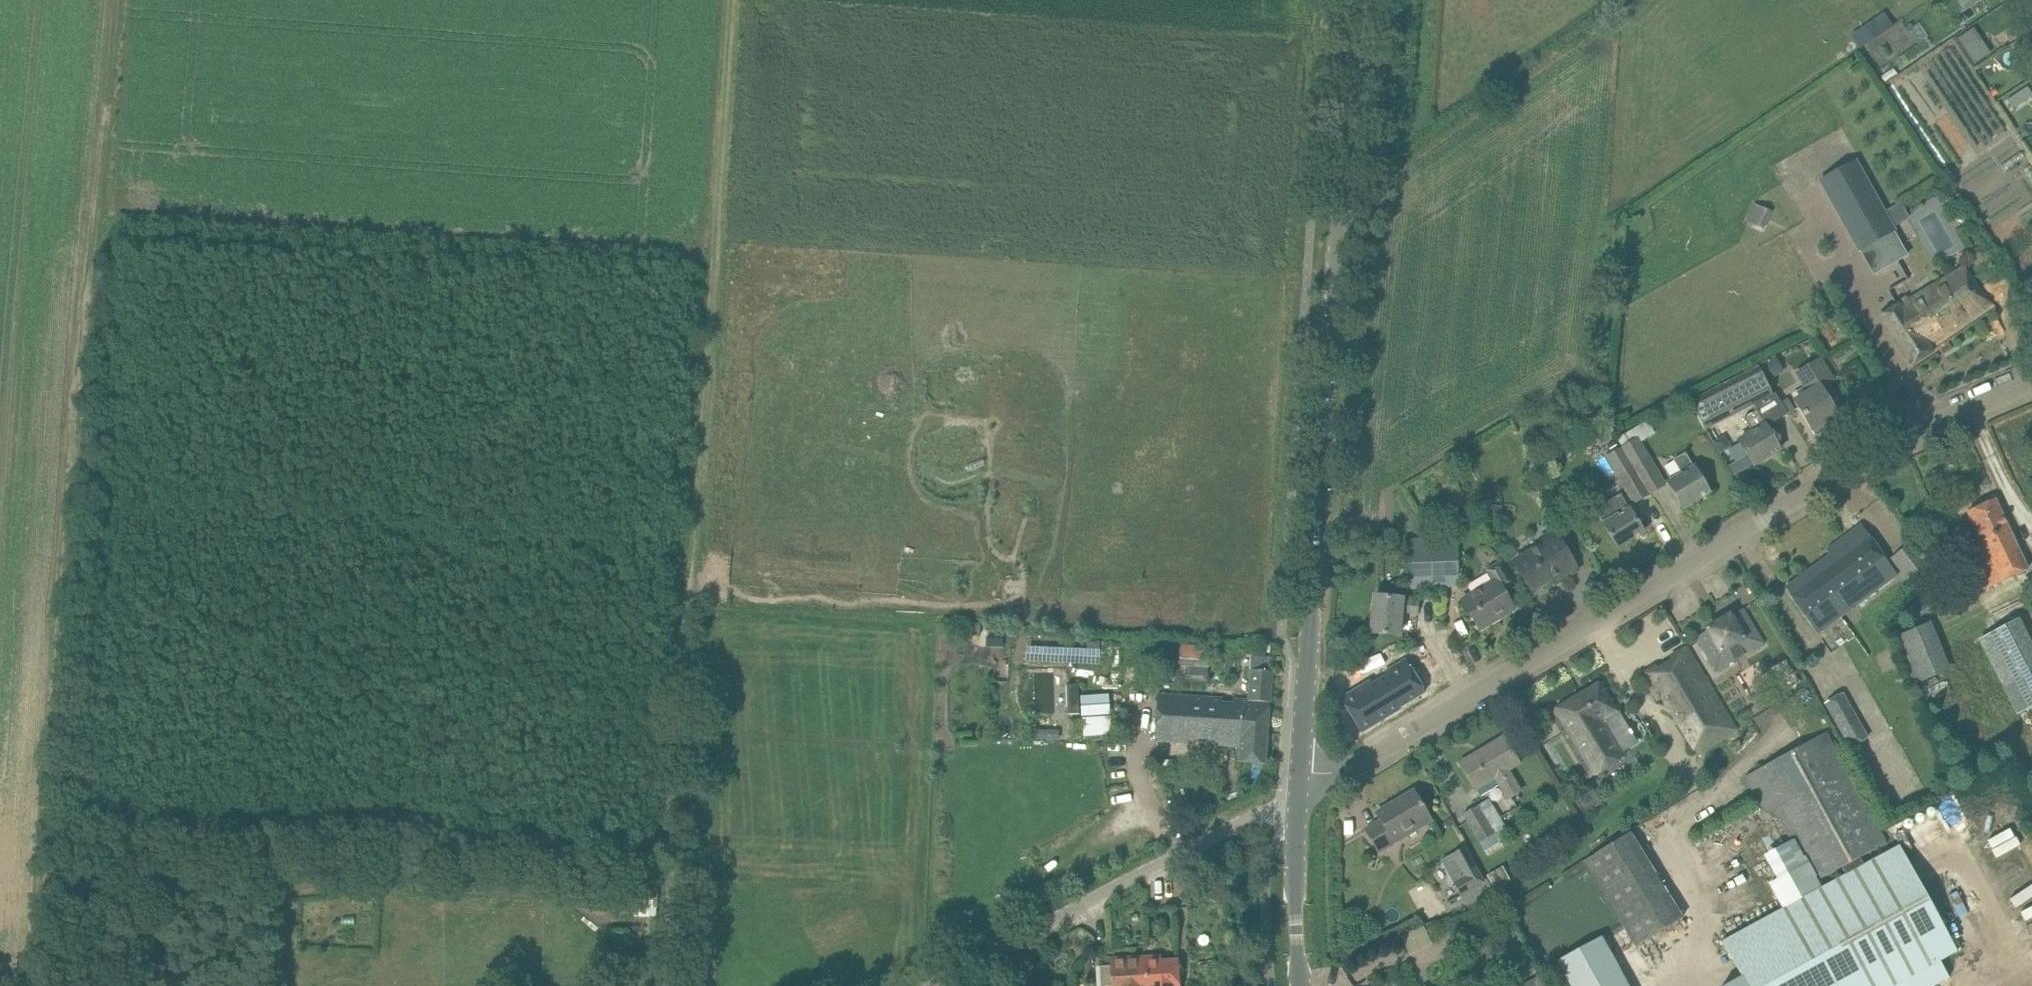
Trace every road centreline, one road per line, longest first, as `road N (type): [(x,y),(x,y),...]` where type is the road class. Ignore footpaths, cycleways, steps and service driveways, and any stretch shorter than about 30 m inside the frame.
road 1 (track): [(37,985),(55,649),(117,0)]
road 2 (track): [(666,985),(675,746),(736,0)]
road 3 (residential): [(1300,795),(1933,425),(2031,384)]
road 4 (tertiary): [(1300,795),(1355,0)]
road 5 (unclassified): [(935,985),(1300,795)]
road 6 (tertiary): [(1301,985),(1300,795)]

